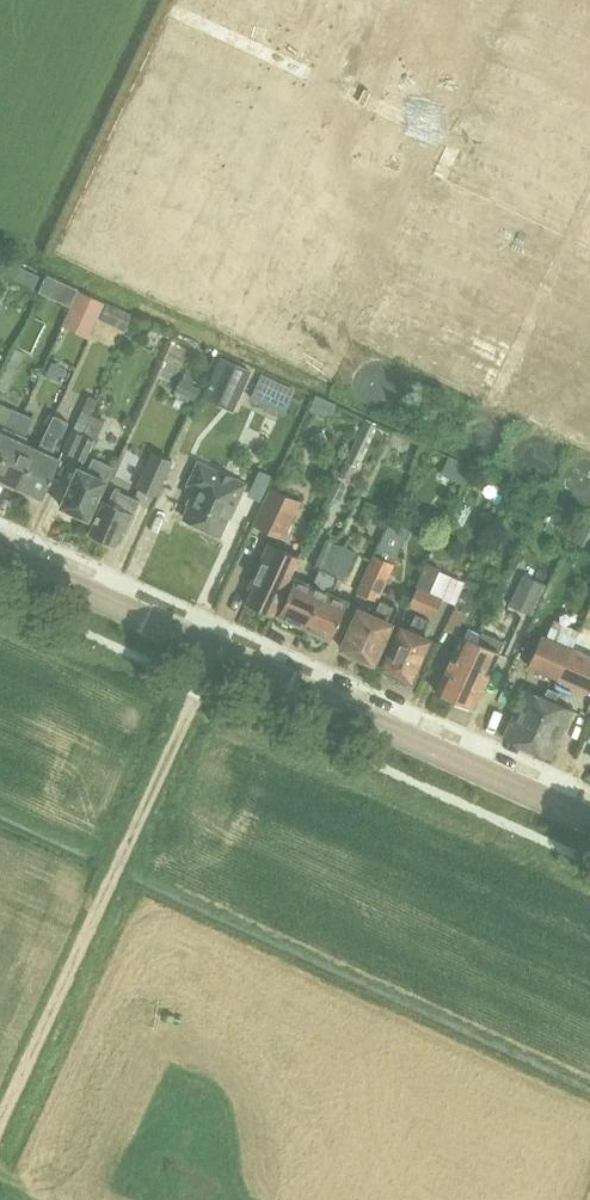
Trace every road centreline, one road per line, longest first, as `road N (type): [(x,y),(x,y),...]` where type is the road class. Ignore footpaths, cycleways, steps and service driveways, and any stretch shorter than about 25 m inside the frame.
road 1 (residential): [(589,820),(0,552)]
road 2 (track): [(216,651),(0,1122)]

